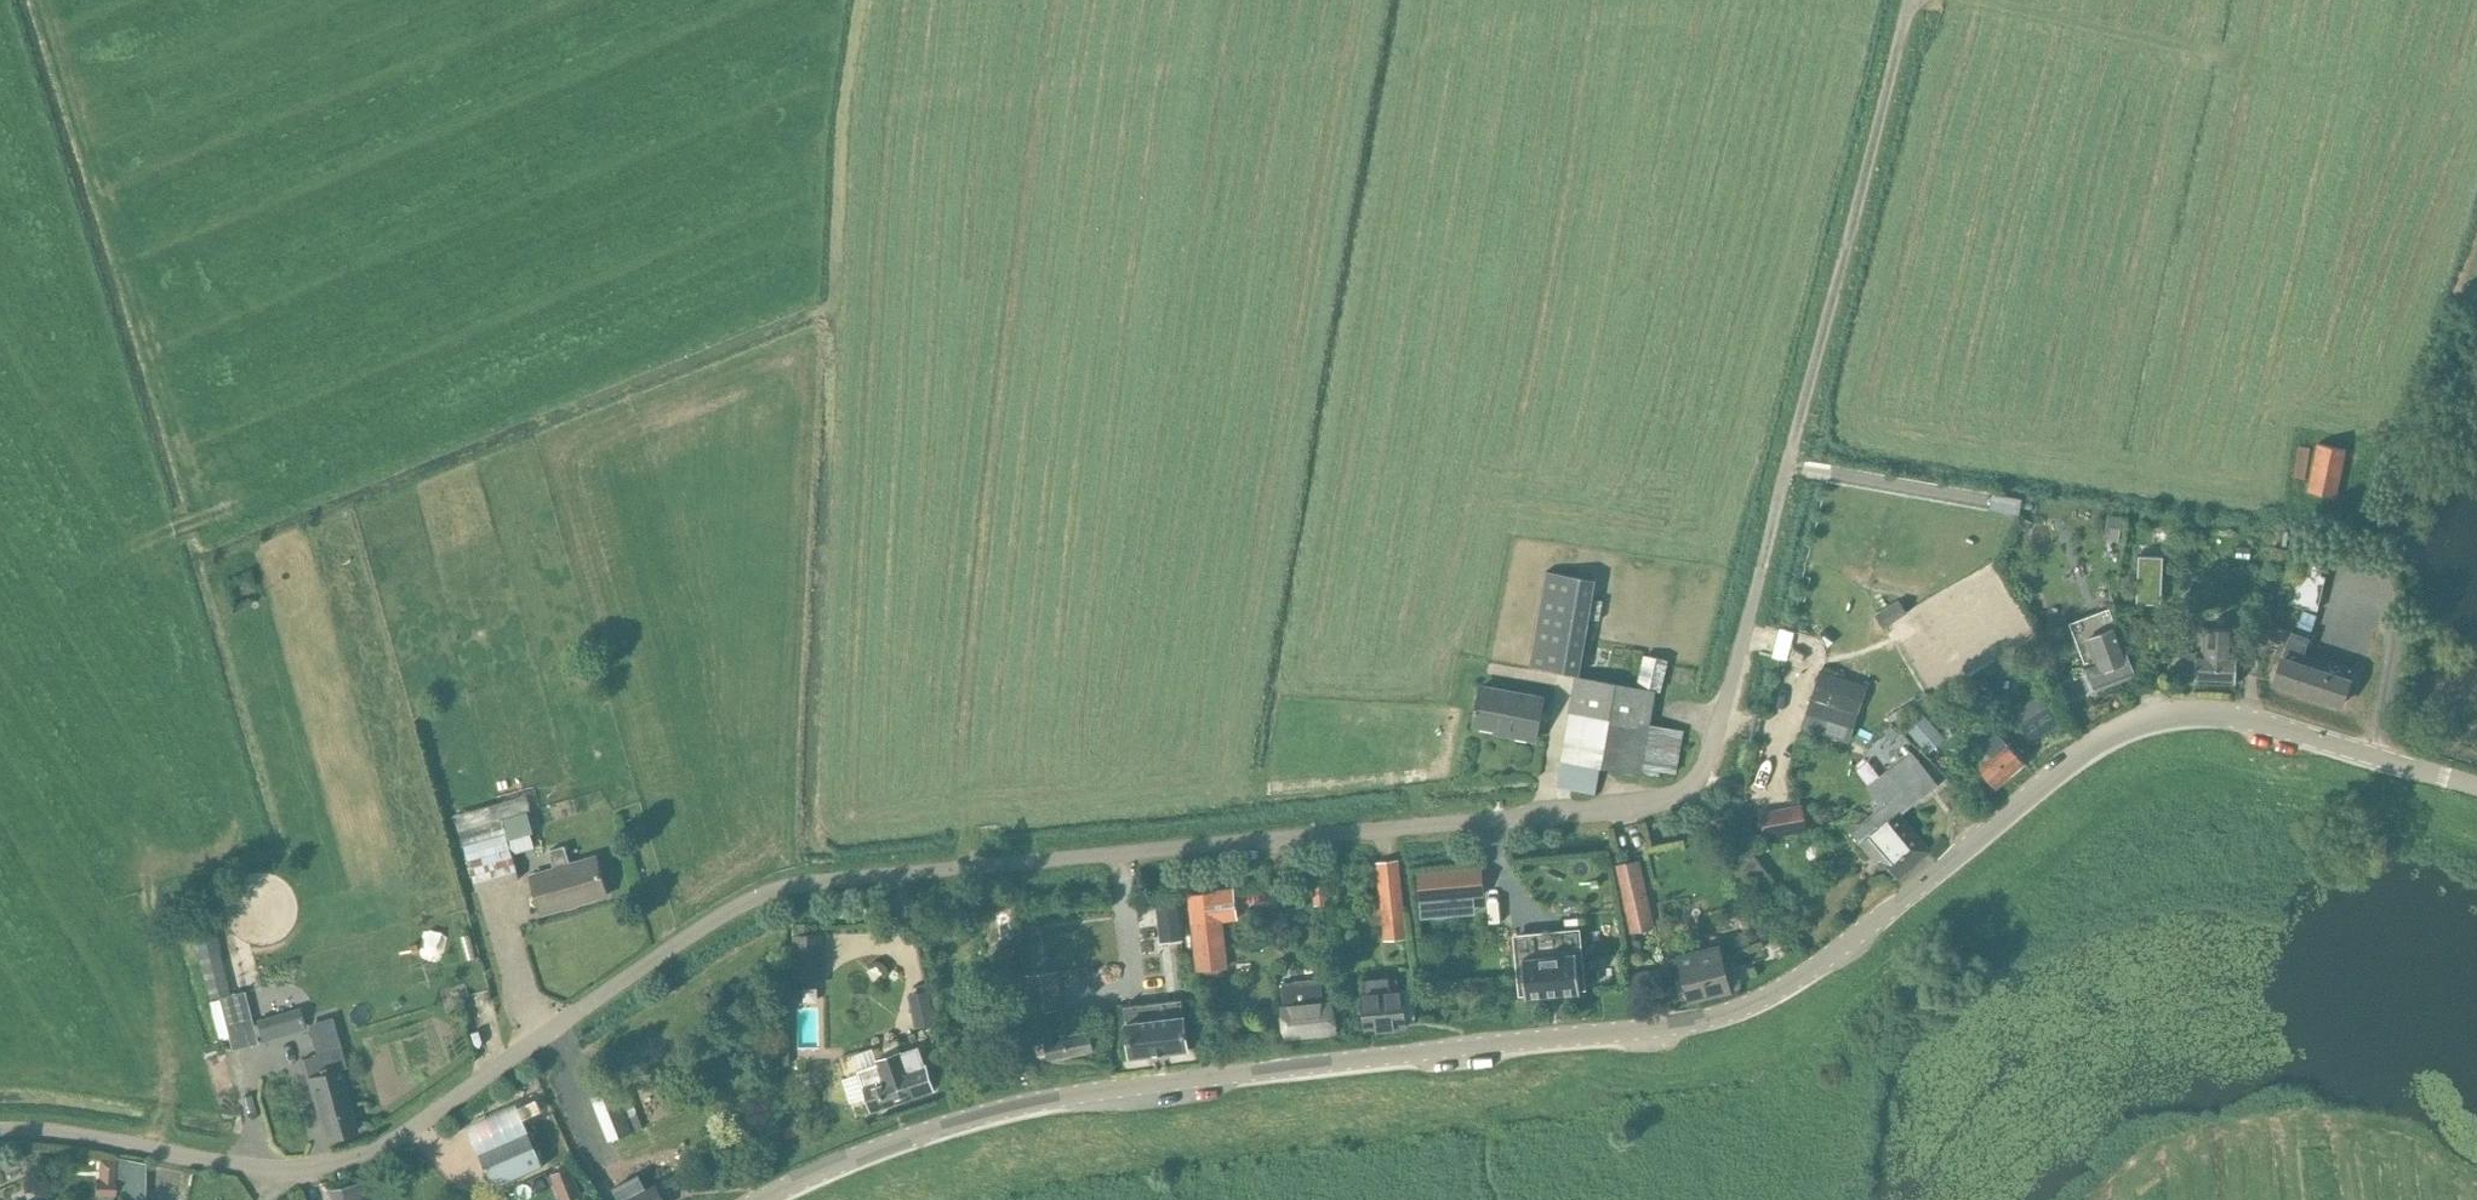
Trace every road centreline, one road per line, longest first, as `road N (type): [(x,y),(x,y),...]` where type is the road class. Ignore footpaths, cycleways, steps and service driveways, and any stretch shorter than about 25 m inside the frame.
road 1 (unclassified): [(0,1136),(76,1133),(240,1166),(326,1172),(740,905),(803,888),(1653,813),(1702,788),(1910,0)]
road 2 (tertiary): [(2476,788),(2272,727),(2161,718),(2078,755),(1844,946),(1745,1007),(1669,1027),(1067,1096),(884,1145),(763,1199)]

